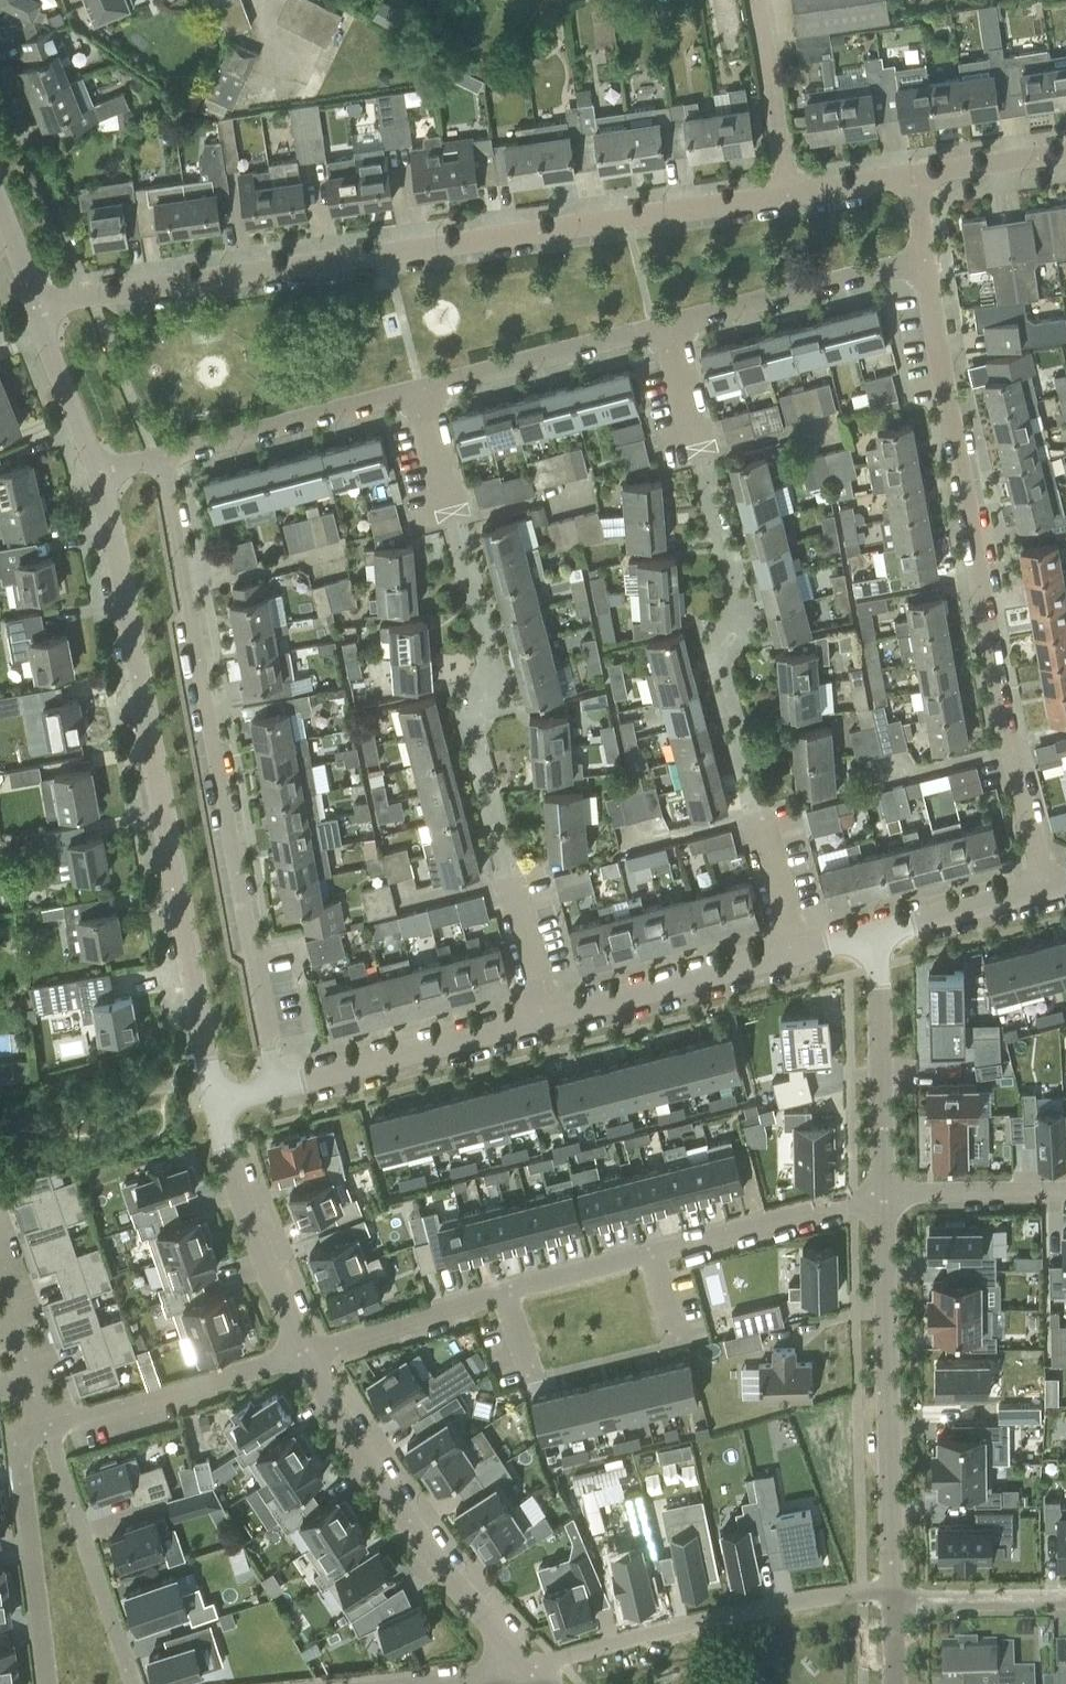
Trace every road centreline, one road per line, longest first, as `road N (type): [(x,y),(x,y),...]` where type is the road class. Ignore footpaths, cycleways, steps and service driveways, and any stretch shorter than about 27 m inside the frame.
road 1 (unclassified): [(31,303),(794,199)]
road 2 (residential): [(223,1104),(191,987),(120,537),(100,471)]
road 3 (unclassified): [(285,1087),(158,457)]
road 4 (unclassified): [(1051,883),(1007,745),(926,259)]
road 5 (residential): [(868,1203),(305,1359)]
road 6 (residential): [(881,1600),(868,1203)]
road 7 (residential): [(523,1670),(383,1497),(305,1359)]
road 8 (residential): [(881,1600),(523,1670)]
road 9 (unclassified): [(625,845),(760,811),(798,952)]
road 10 (unclassified): [(158,457),(426,392)]
road 11 (residential): [(868,1203),(875,928)]
road 12 (residential): [(305,1359),(225,1150),(223,1104)]
road 13 (residential): [(48,1426),(123,1683)]
road 14 (unclassified): [(669,331),(926,259)]
road 15 (unclassified): [(285,1087),(542,1020)]
road 16 (residential): [(48,1426),(305,1359)]
road 17 (unclassified): [(542,1020),(798,952)]
road 18 (residential): [(48,1426),(32,1442),(56,1683)]
road 19 (unclassified): [(426,392),(669,331)]
road 20 (unclassified): [(794,199),(759,0)]
road 21 (residential): [(868,1203),(1065,1196)]
road 22 (residential): [(0,1246),(48,1426)]
road 23 (residential): [(1065,1599),(881,1600)]
road 24 (unclassified): [(875,928),(1051,883)]
road 25 (residential): [(100,471),(31,303)]
road 26 (unclassified): [(542,1020),(511,873)]
road 27 (unclassified): [(917,177),(1065,156)]
road 28 (residential): [(381,1683),(523,1670)]
road 29 (unclassified): [(467,523),(426,392)]
road 30 (unclassified): [(706,456),(669,331)]
road 31 (unclassified): [(794,199),(917,177)]

